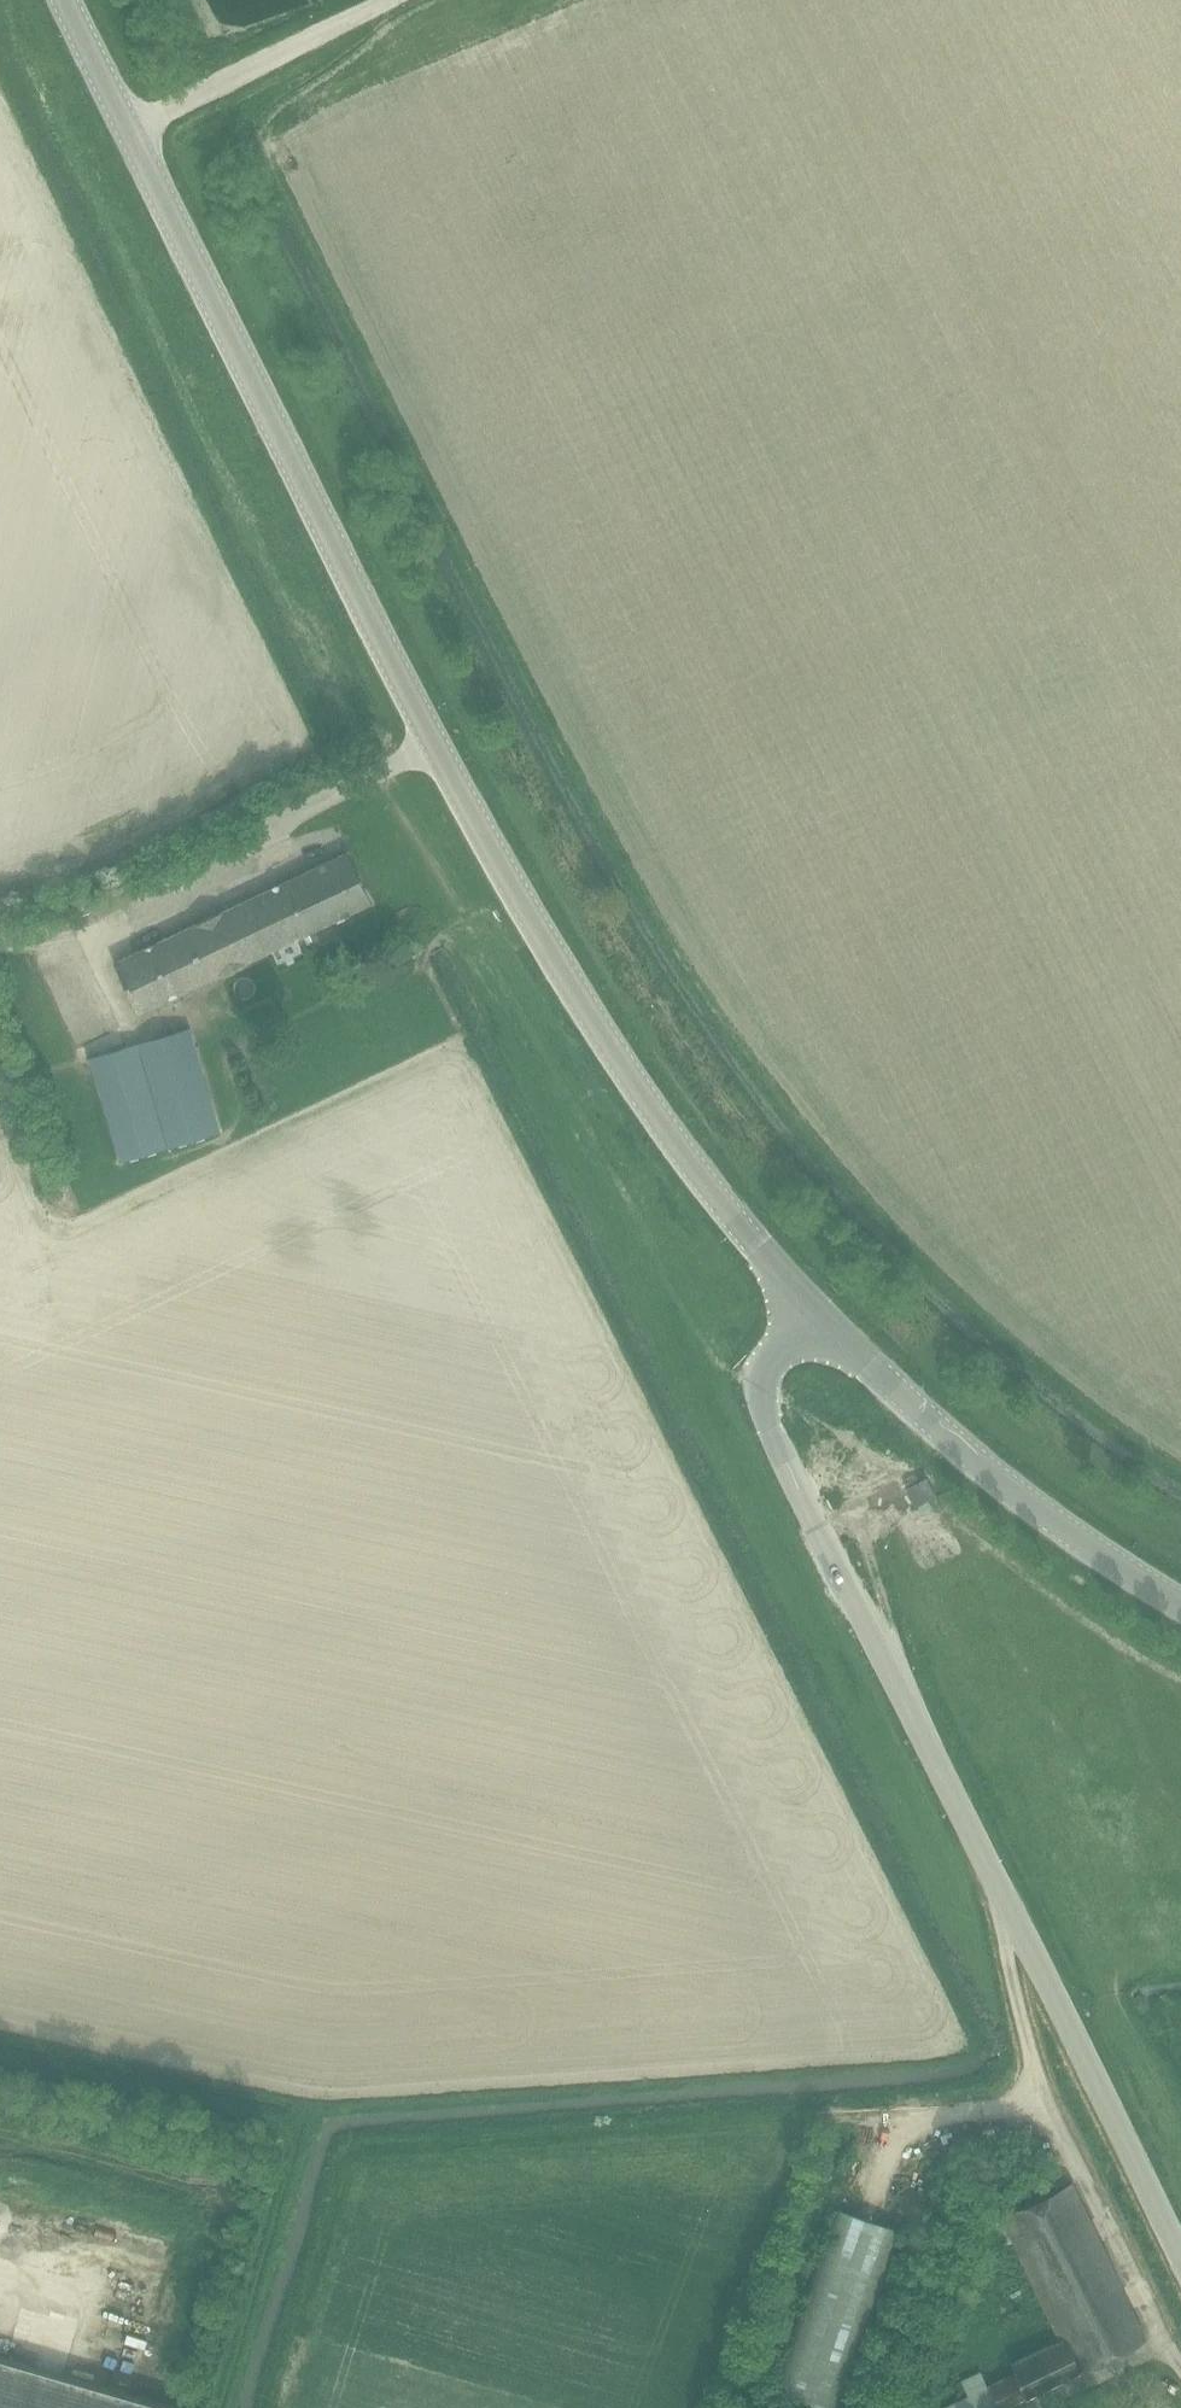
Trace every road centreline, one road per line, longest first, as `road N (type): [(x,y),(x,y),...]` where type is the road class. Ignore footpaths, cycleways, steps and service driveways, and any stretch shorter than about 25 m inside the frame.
road 1 (tertiary): [(812,1306),(659,1125),(480,834),(64,0)]
road 2 (unclassified): [(1180,2252),(775,1435),(756,1382),(812,1306)]
road 3 (tertiary): [(1180,1605),(999,1484),(812,1306)]

